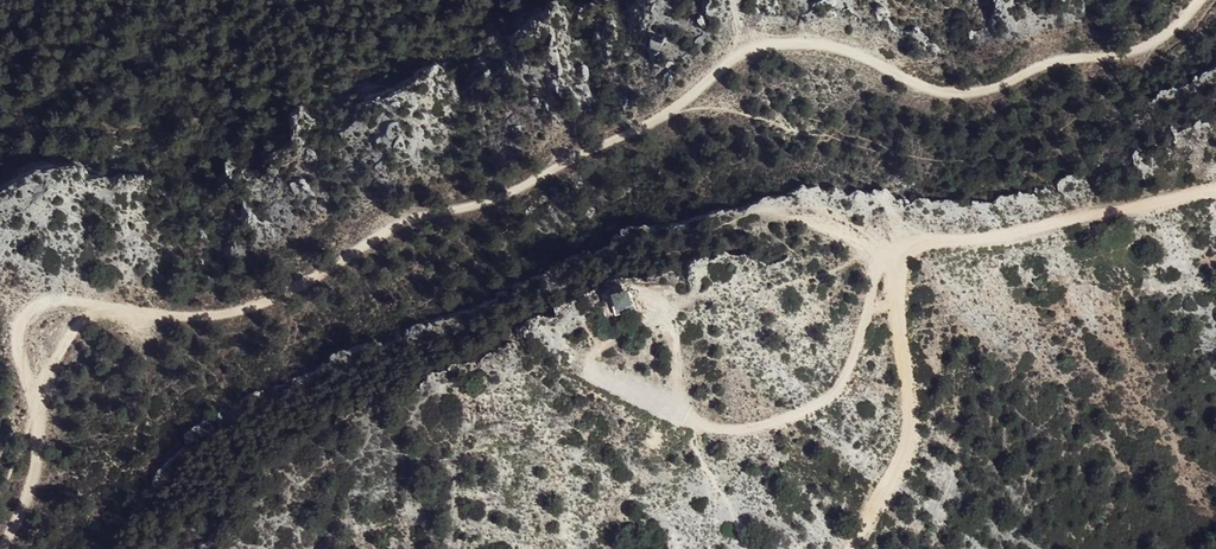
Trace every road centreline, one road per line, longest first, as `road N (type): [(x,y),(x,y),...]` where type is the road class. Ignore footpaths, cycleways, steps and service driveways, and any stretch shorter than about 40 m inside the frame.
road 1 (track): [(1200,0),(1142,46),(1042,63),(979,92),(909,84),(832,45),(754,49),(730,59),(674,112),(551,177),(443,204),(259,303),(191,318),(54,301),(27,310),(16,346),(36,433),(26,514),(6,548)]
road 2 (track): [(896,256),(881,264),(864,335),(822,398),(755,431),(693,425),(585,364)]
road 3 (track): [(1215,191),(896,256)]
road 4 (track): [(896,256),(909,446),(851,548)]
road 5 (track): [(105,307),(64,336),(43,376),(36,433)]

